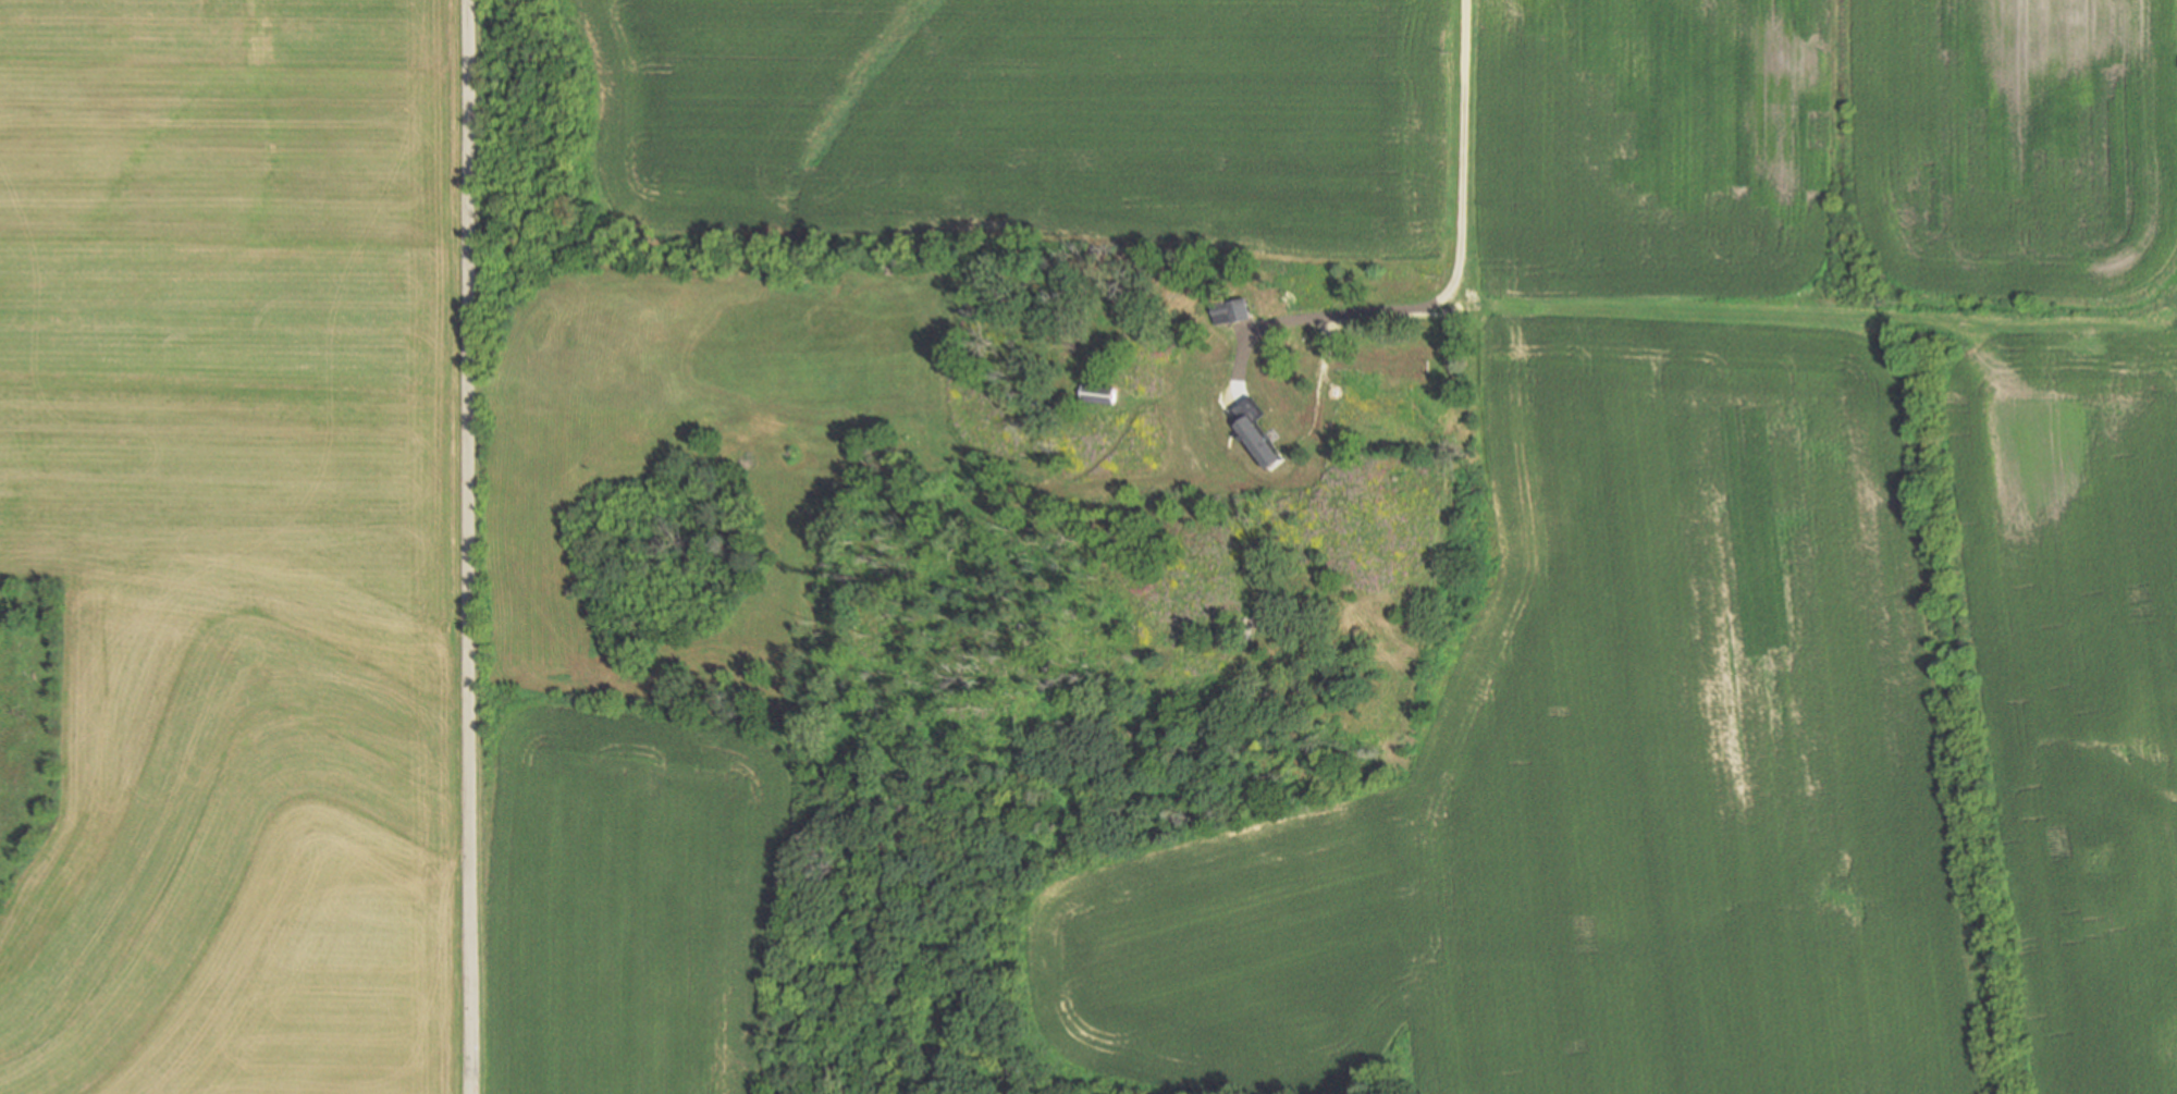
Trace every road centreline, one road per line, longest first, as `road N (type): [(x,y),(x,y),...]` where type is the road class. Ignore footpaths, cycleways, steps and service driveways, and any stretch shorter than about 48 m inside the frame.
road 1 (residential): [(467,0),(471,1093)]

